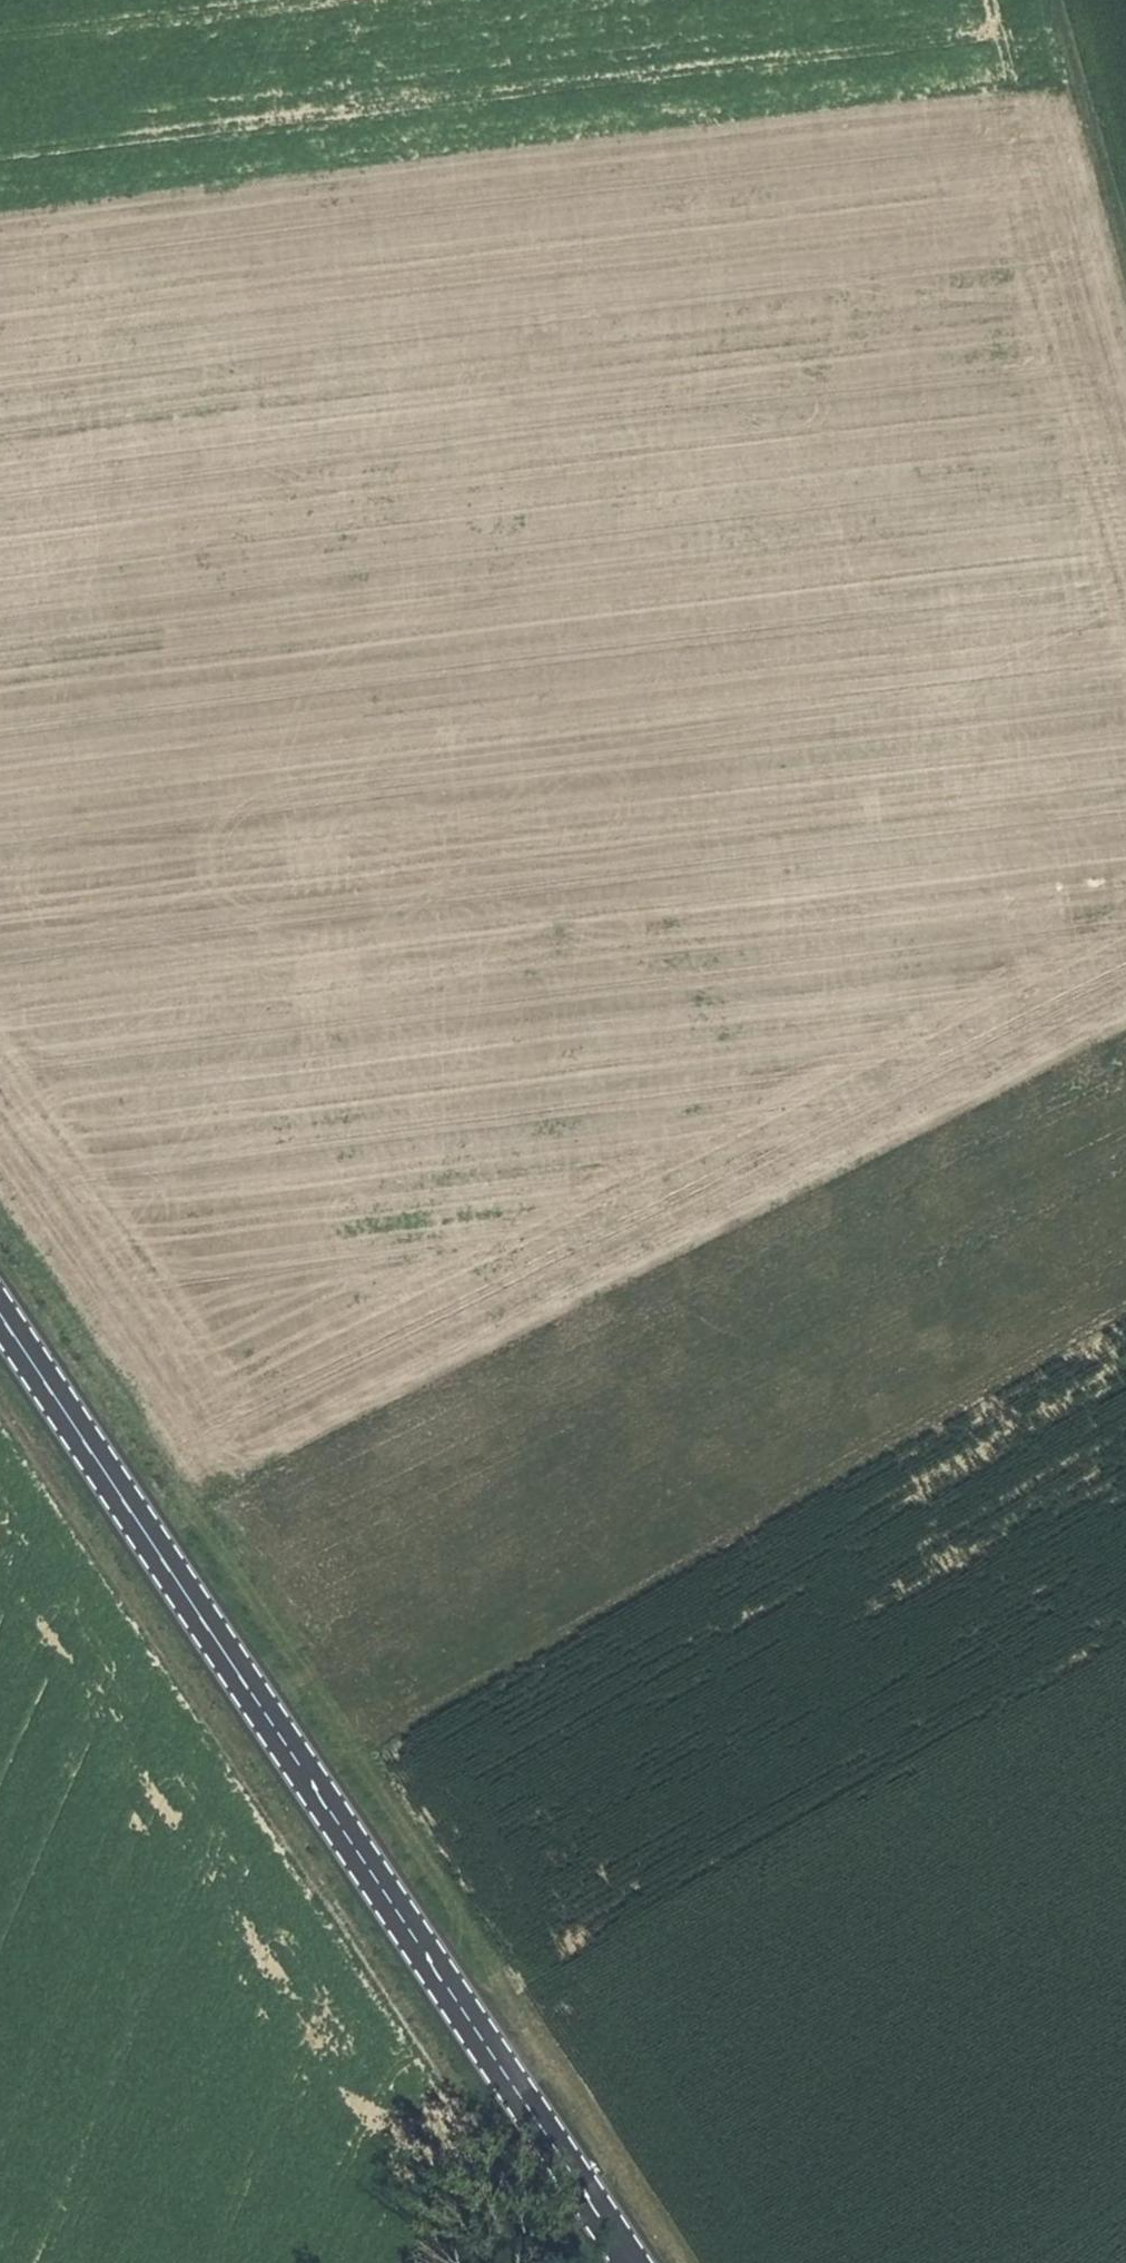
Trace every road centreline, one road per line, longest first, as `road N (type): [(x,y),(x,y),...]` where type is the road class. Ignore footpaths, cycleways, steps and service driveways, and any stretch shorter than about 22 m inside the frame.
road 1 (secondary): [(633,2262),(0,1314)]
road 2 (track): [(1125,246),(1056,0)]

